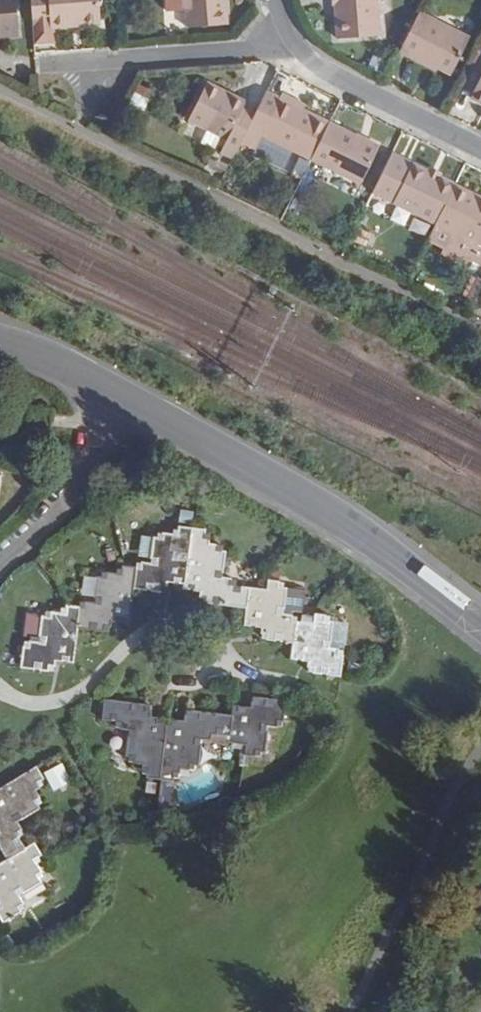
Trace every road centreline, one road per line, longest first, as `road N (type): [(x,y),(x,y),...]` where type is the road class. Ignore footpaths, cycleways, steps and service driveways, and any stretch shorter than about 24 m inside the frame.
road 1 (tertiary): [(121,397),(355,532),(480,625)]
road 2 (residential): [(292,47),(321,74),(480,150)]
road 3 (residential): [(121,397),(79,479),(0,570)]
road 4 (residential): [(110,61),(292,47)]
road 5 (tertiary): [(0,338),(121,397)]

